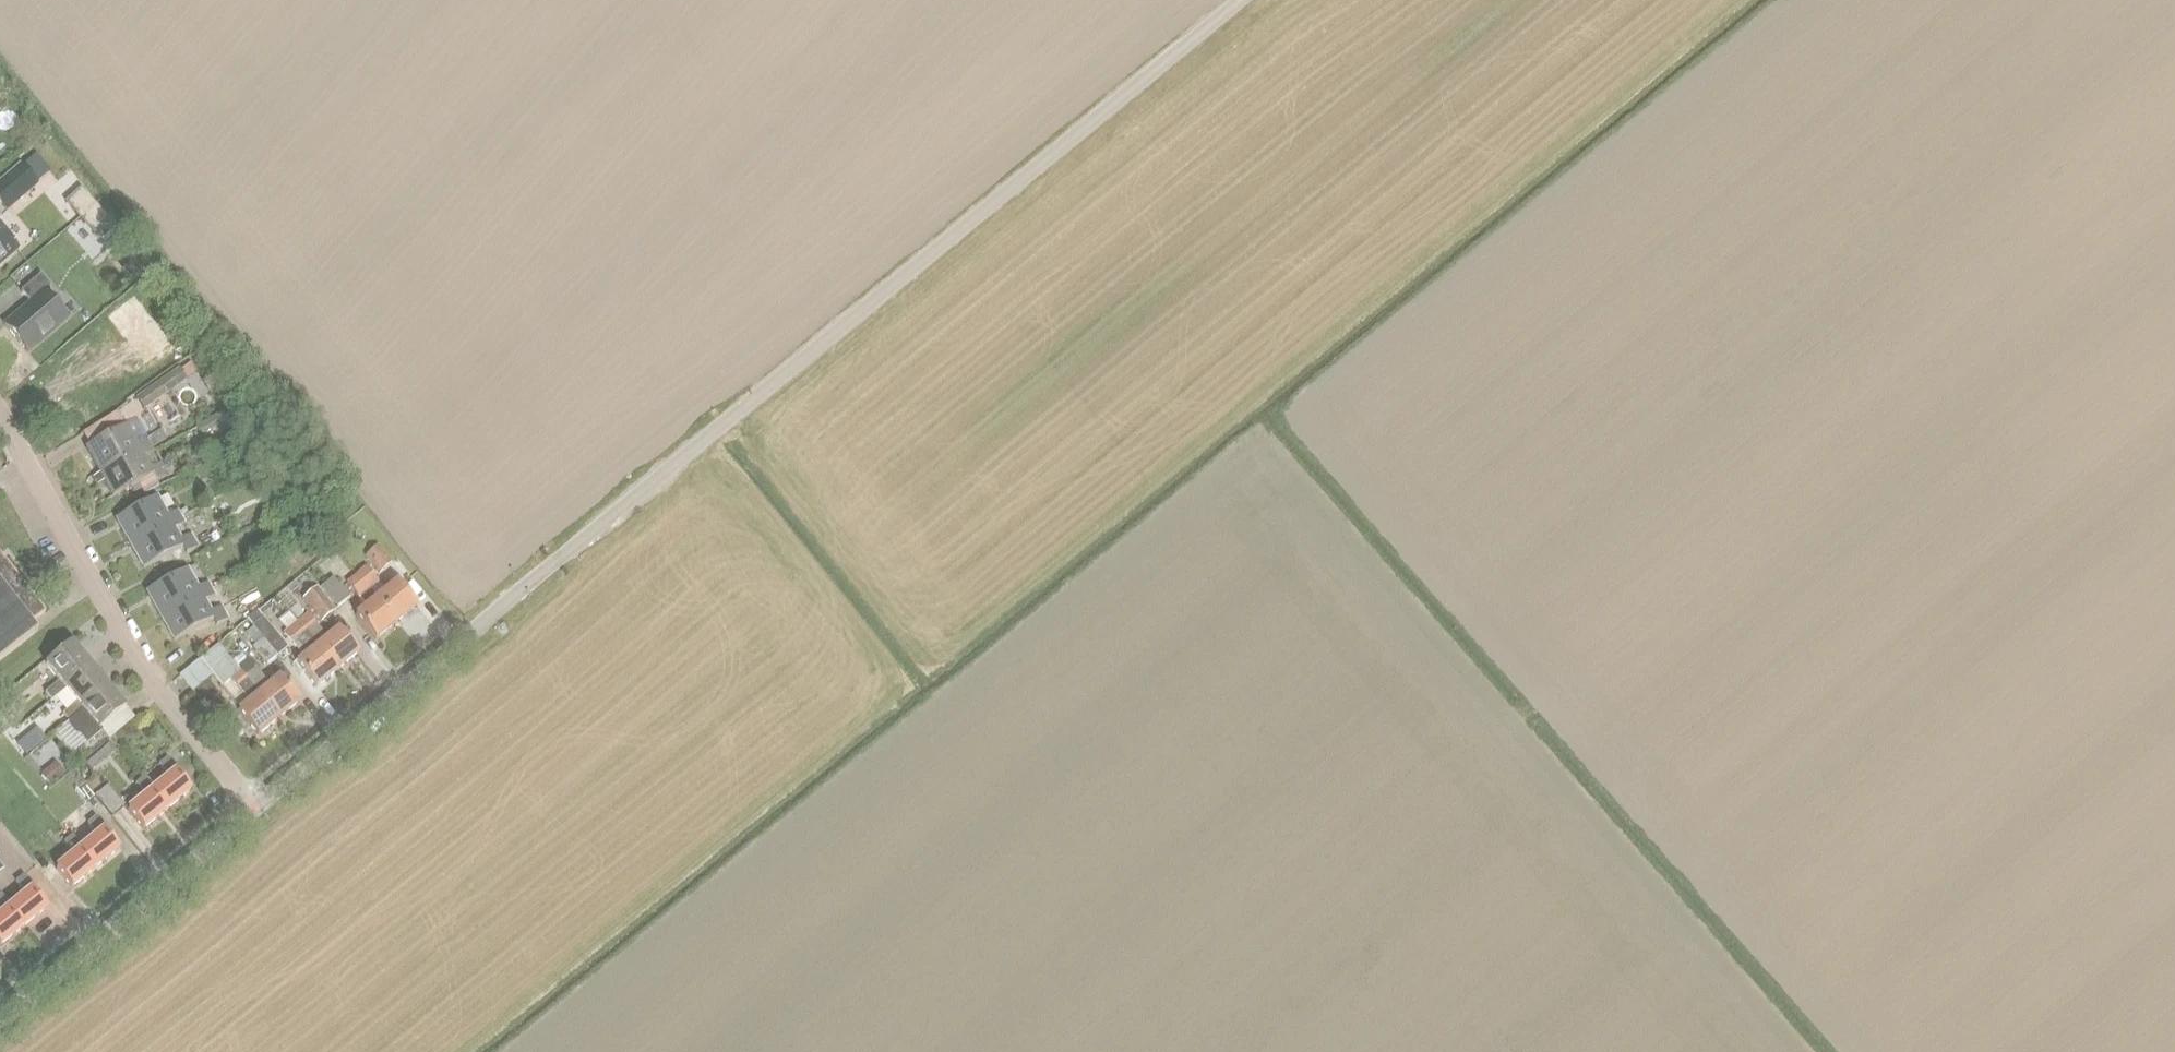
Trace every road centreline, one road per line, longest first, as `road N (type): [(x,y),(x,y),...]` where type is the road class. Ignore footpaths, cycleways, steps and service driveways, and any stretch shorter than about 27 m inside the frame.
road 1 (unclassified): [(253,810),(1244,0)]
road 2 (residential): [(0,409),(139,662),(253,810)]
road 3 (unclassified): [(0,1018),(253,810)]

